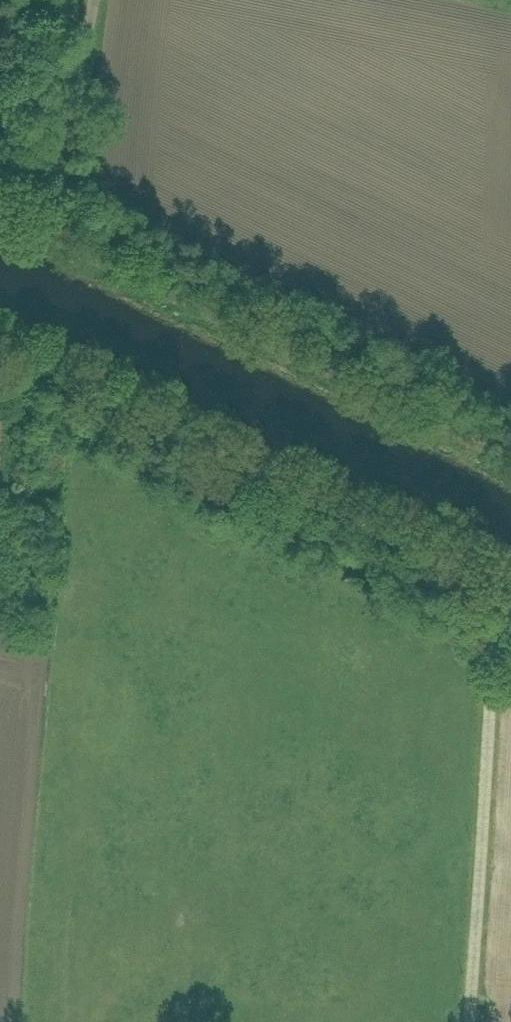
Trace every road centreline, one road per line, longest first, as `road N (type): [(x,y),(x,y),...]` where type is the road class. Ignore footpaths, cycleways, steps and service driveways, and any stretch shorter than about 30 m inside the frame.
road 1 (track): [(0,209),(510,459)]
road 2 (unclassified): [(510,596),(0,354)]

